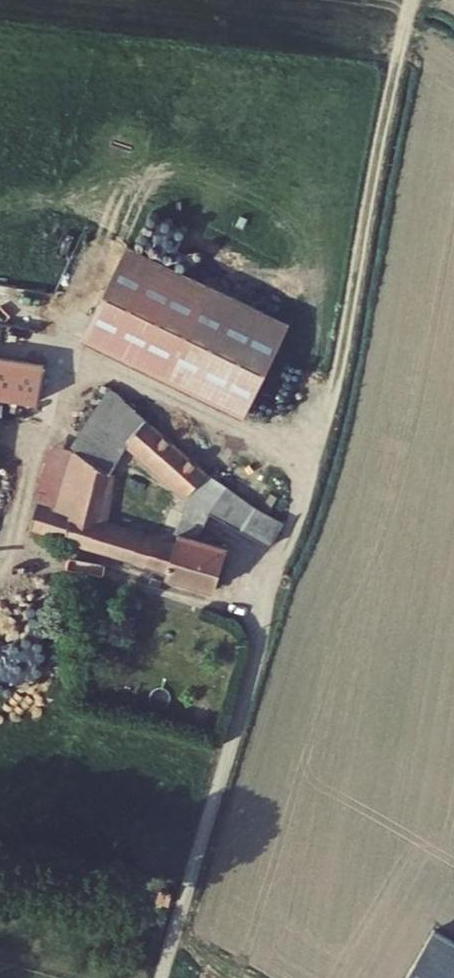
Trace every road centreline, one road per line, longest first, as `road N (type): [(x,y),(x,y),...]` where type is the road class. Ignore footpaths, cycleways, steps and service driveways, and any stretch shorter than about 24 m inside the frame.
road 1 (track): [(158,977),(250,638),(402,0)]
road 2 (track): [(290,475),(162,379),(114,364),(67,379),(27,423),(0,562)]

